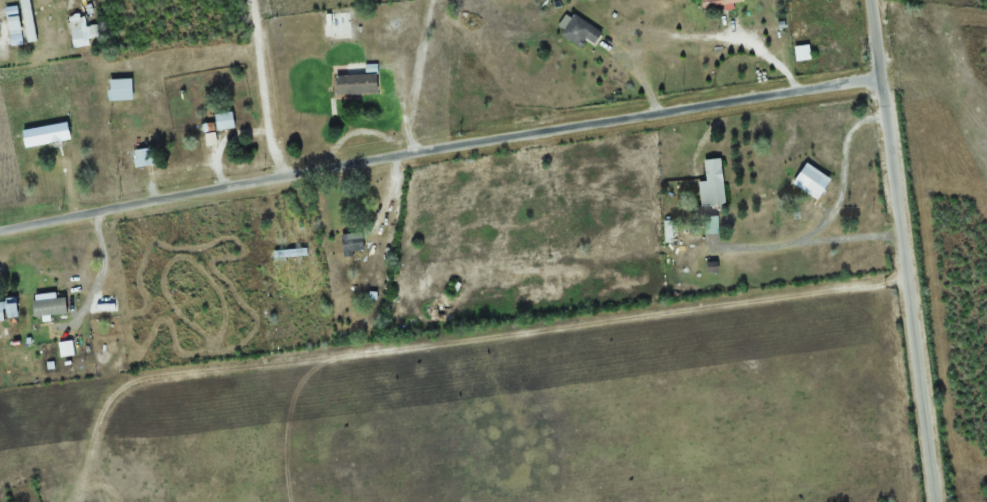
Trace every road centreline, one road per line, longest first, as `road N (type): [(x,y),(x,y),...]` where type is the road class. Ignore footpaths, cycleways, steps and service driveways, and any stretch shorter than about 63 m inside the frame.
road 1 (residential): [(0,228),(638,109),(879,77)]
road 2 (residential): [(936,501),(868,0)]

